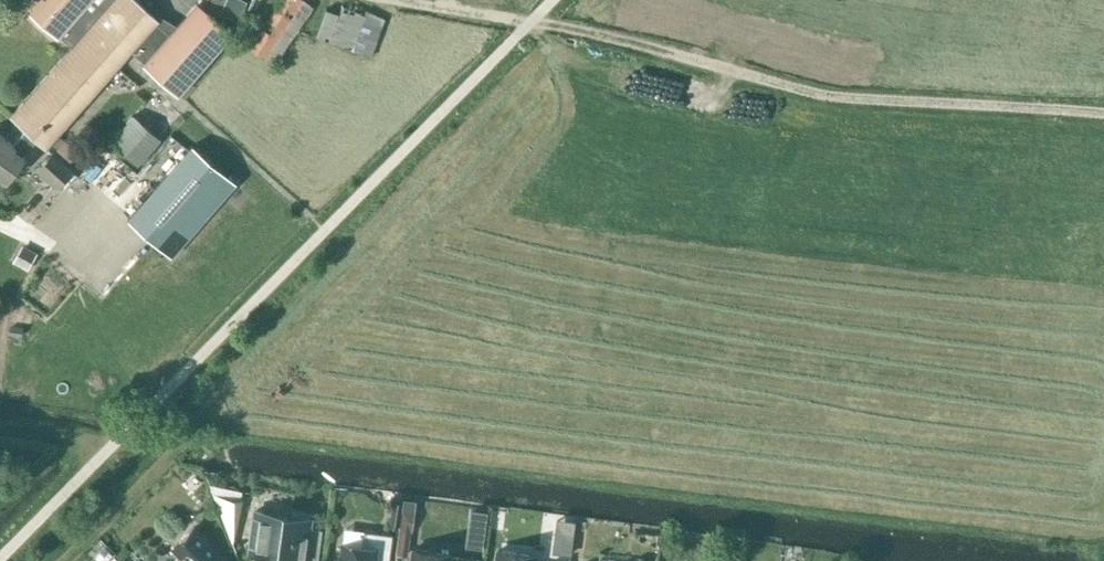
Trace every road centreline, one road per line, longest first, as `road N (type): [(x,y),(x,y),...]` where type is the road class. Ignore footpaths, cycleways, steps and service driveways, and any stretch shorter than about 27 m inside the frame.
road 1 (track): [(1103,114),(830,95),(531,20)]

